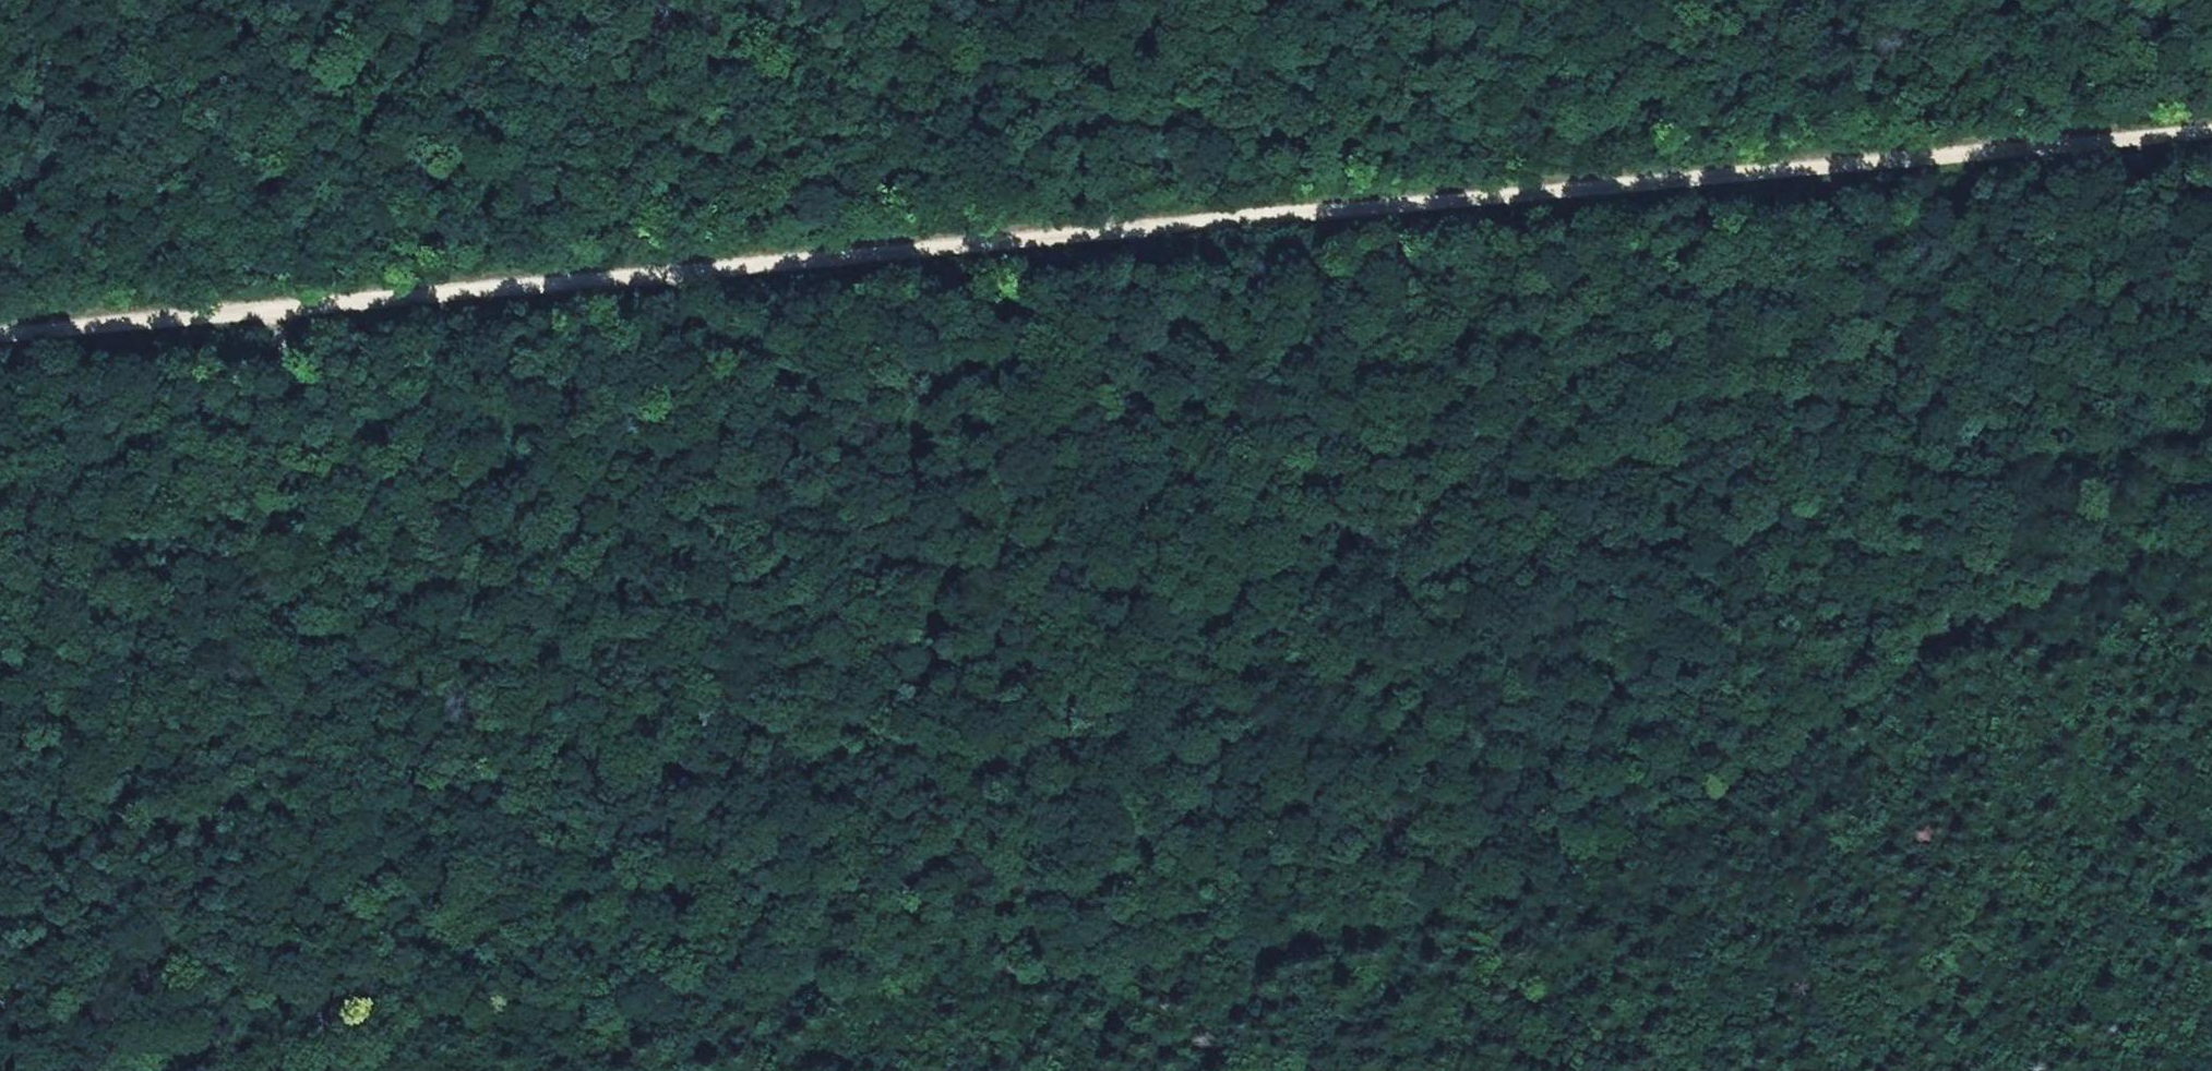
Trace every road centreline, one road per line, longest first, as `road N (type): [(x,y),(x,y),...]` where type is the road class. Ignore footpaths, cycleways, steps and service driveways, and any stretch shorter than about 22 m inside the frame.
road 1 (track): [(706,264),(2211,130)]
road 2 (track): [(706,264),(0,324)]

